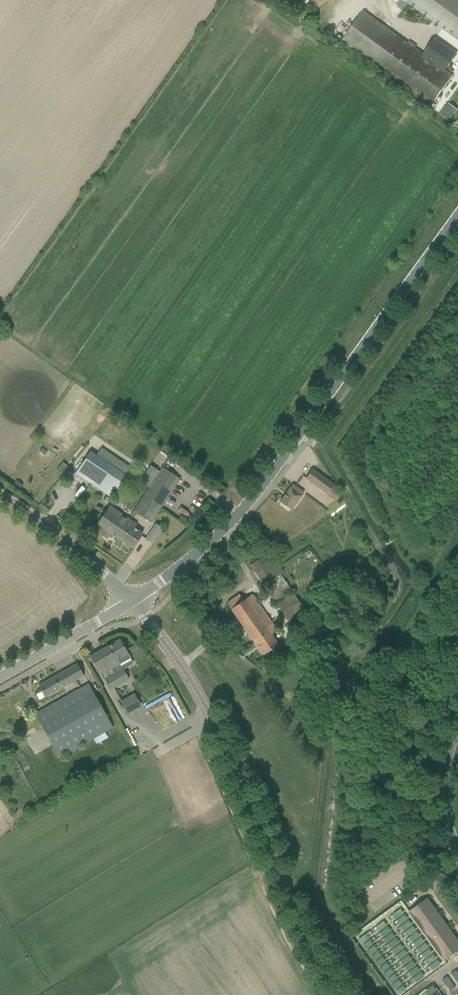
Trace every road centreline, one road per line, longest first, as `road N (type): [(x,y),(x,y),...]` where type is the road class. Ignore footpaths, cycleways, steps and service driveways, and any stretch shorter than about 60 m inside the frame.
road 1 (track): [(457,260),(325,445),(400,593),(329,689),(311,857)]
road 2 (tertiary): [(133,603),(180,570),(252,499),(457,215)]
road 3 (unclassified): [(344,994),(292,905),(201,699),(133,603)]
road 4 (track): [(181,666),(196,654),(215,659),(311,857)]
road 5 (unclassified): [(133,603),(0,498)]
road 6 (tertiary): [(0,679),(133,603)]

